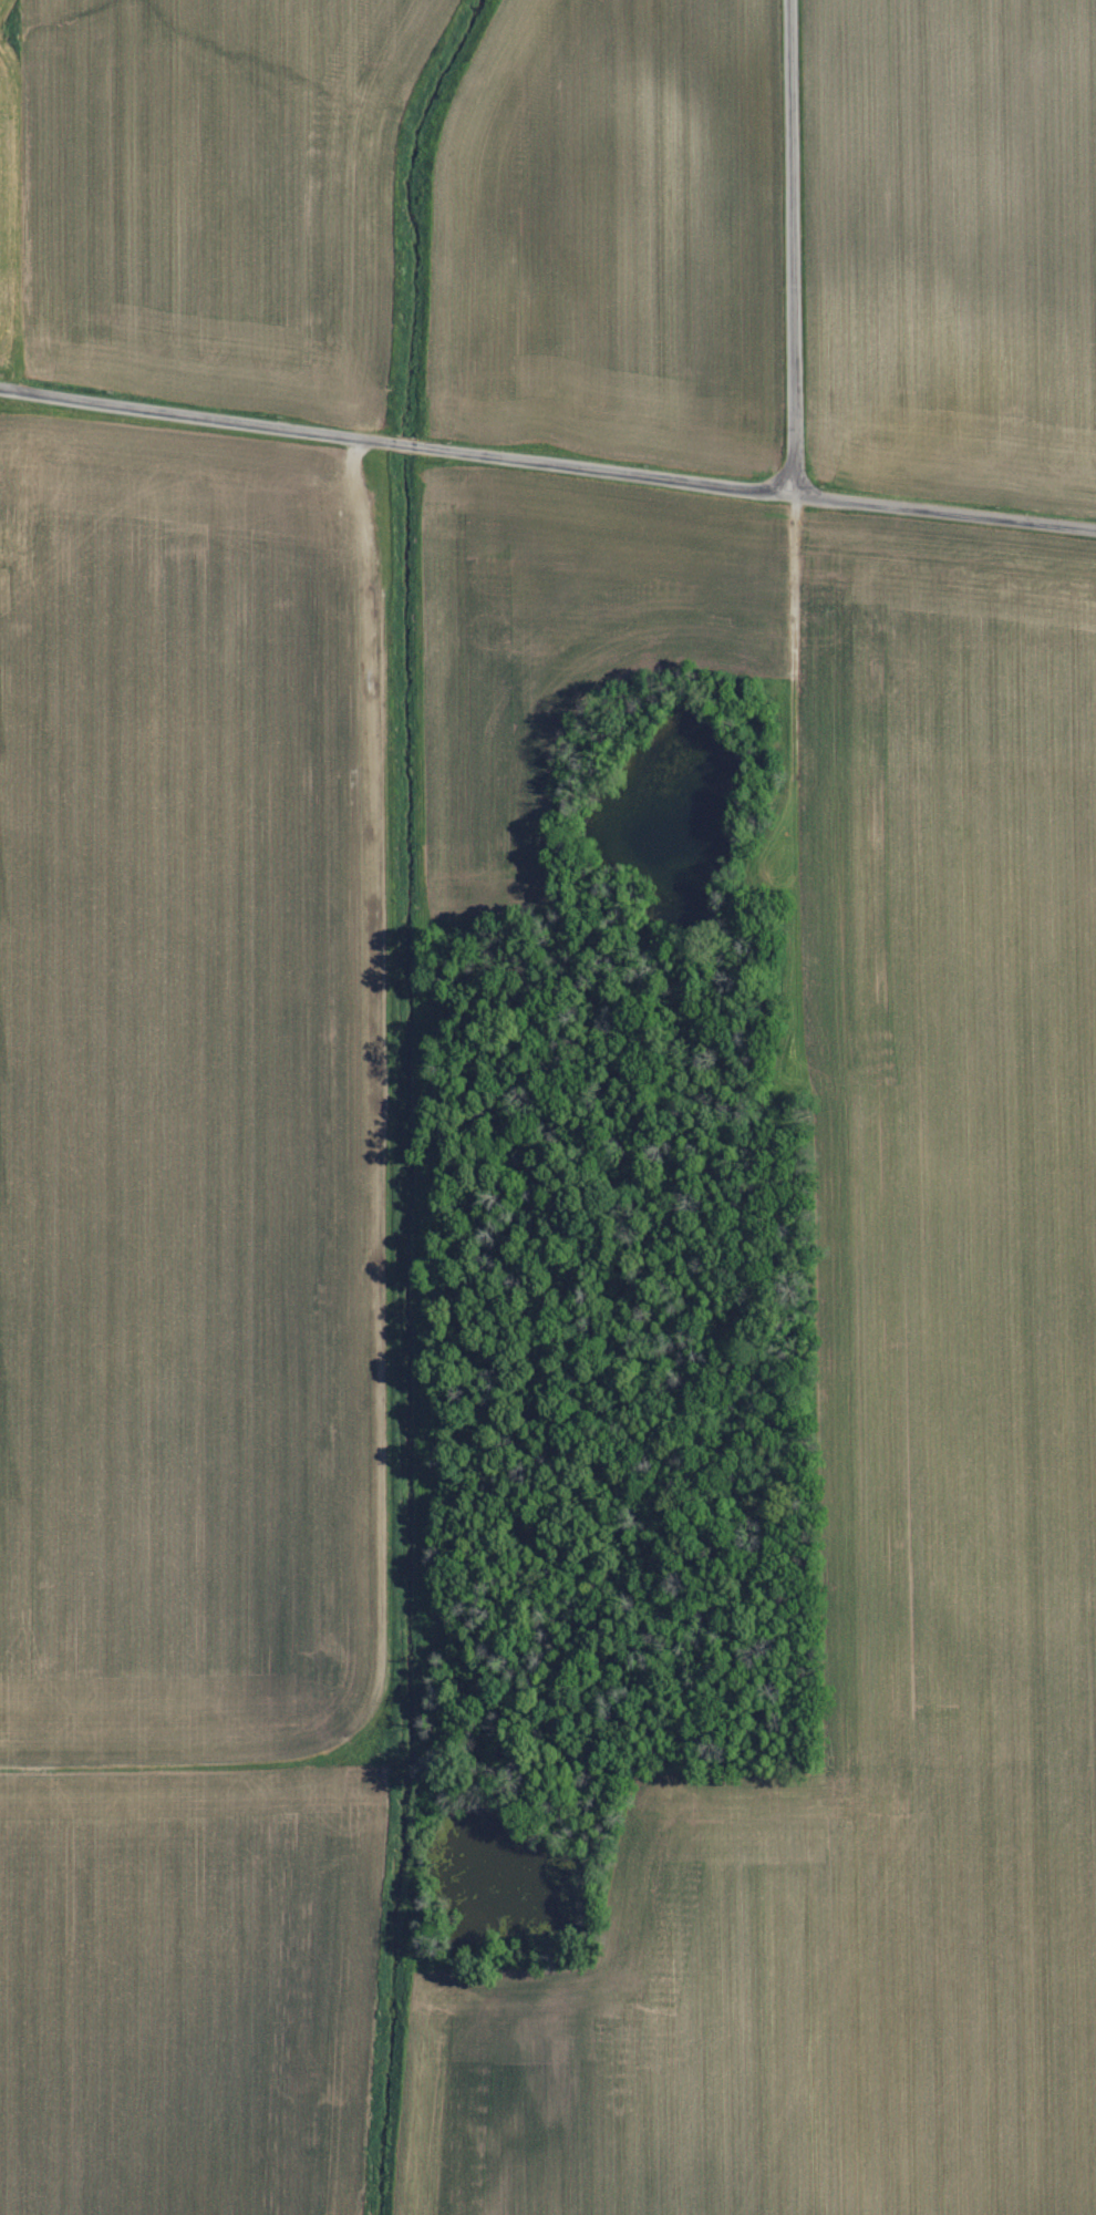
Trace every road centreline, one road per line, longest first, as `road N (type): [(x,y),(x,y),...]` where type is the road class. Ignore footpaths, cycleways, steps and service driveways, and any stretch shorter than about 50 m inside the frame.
road 1 (residential): [(1095,524),(403,443),(0,386)]
road 2 (tertiary): [(795,492),(792,0)]

